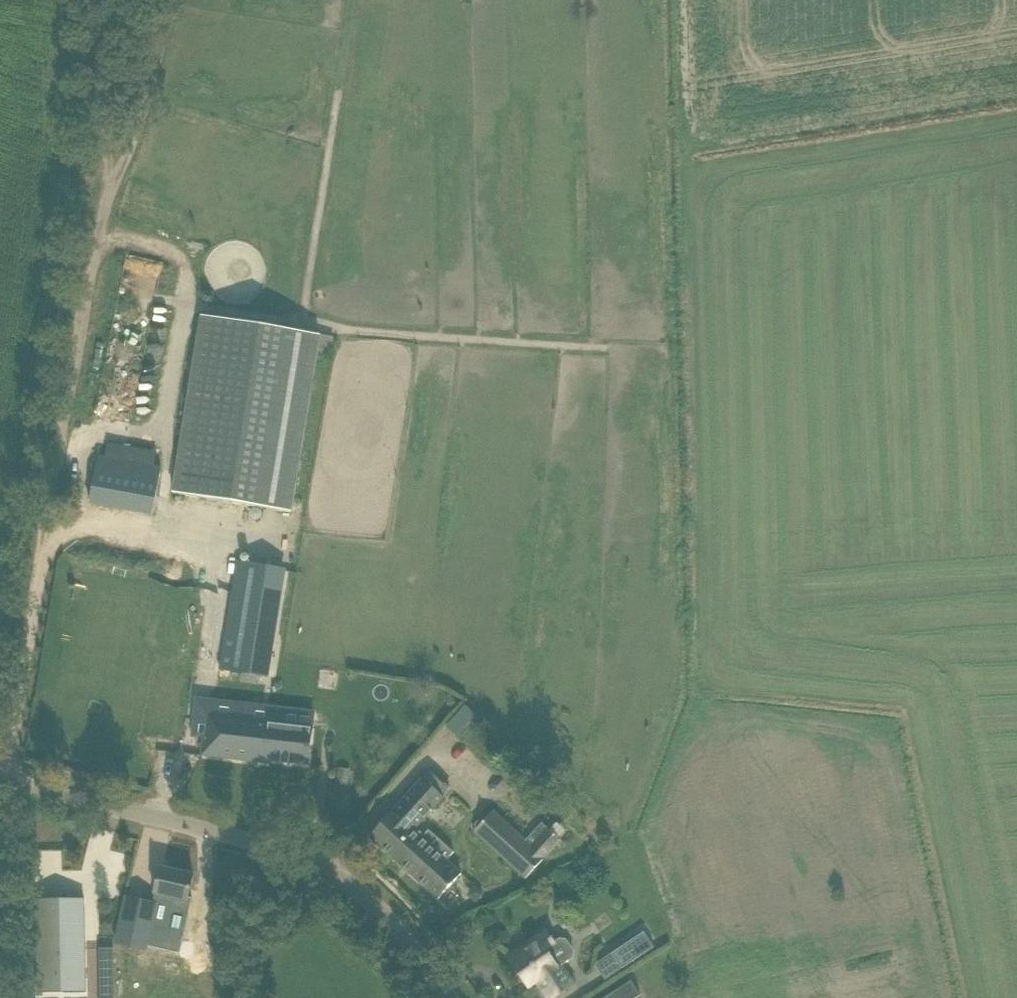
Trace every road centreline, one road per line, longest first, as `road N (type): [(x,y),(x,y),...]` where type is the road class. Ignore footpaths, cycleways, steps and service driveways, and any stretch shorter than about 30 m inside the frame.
road 1 (track): [(109,190),(1,774)]
road 2 (residential): [(458,997),(390,911),(335,866),(276,840),(0,774)]
road 3 (track): [(109,190),(164,0)]
road 4 (track): [(91,0),(109,190)]

